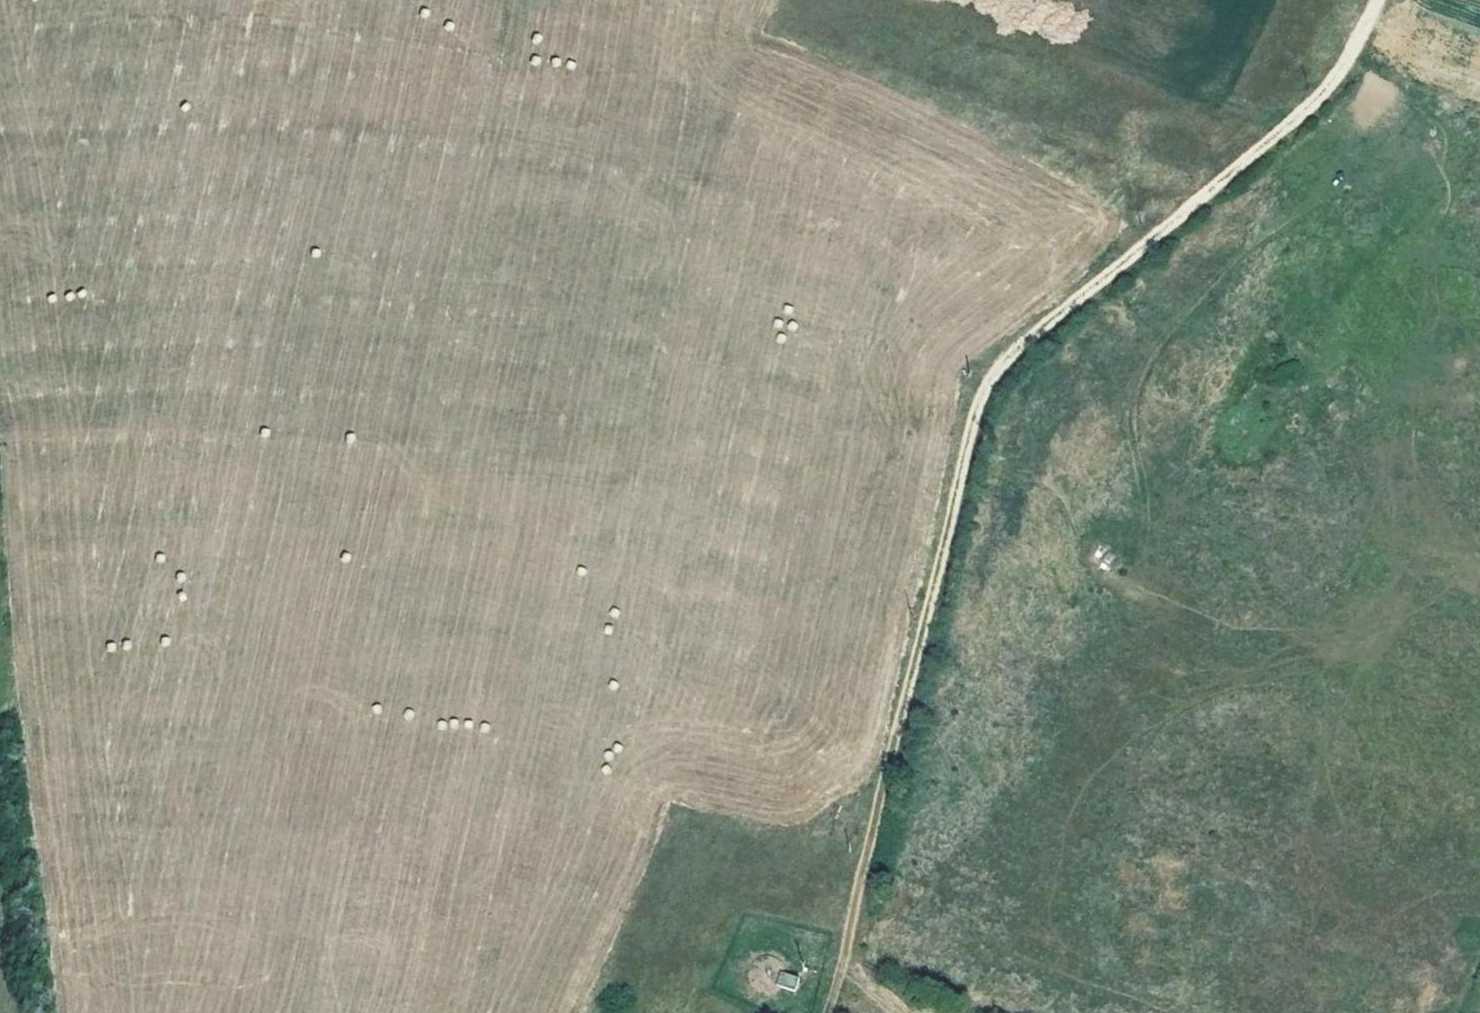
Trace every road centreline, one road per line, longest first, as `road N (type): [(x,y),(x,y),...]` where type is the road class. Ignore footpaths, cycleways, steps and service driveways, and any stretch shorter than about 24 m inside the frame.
road 1 (track): [(1386,0),(1325,94),(992,383),(966,440),(846,966),(827,1012)]

